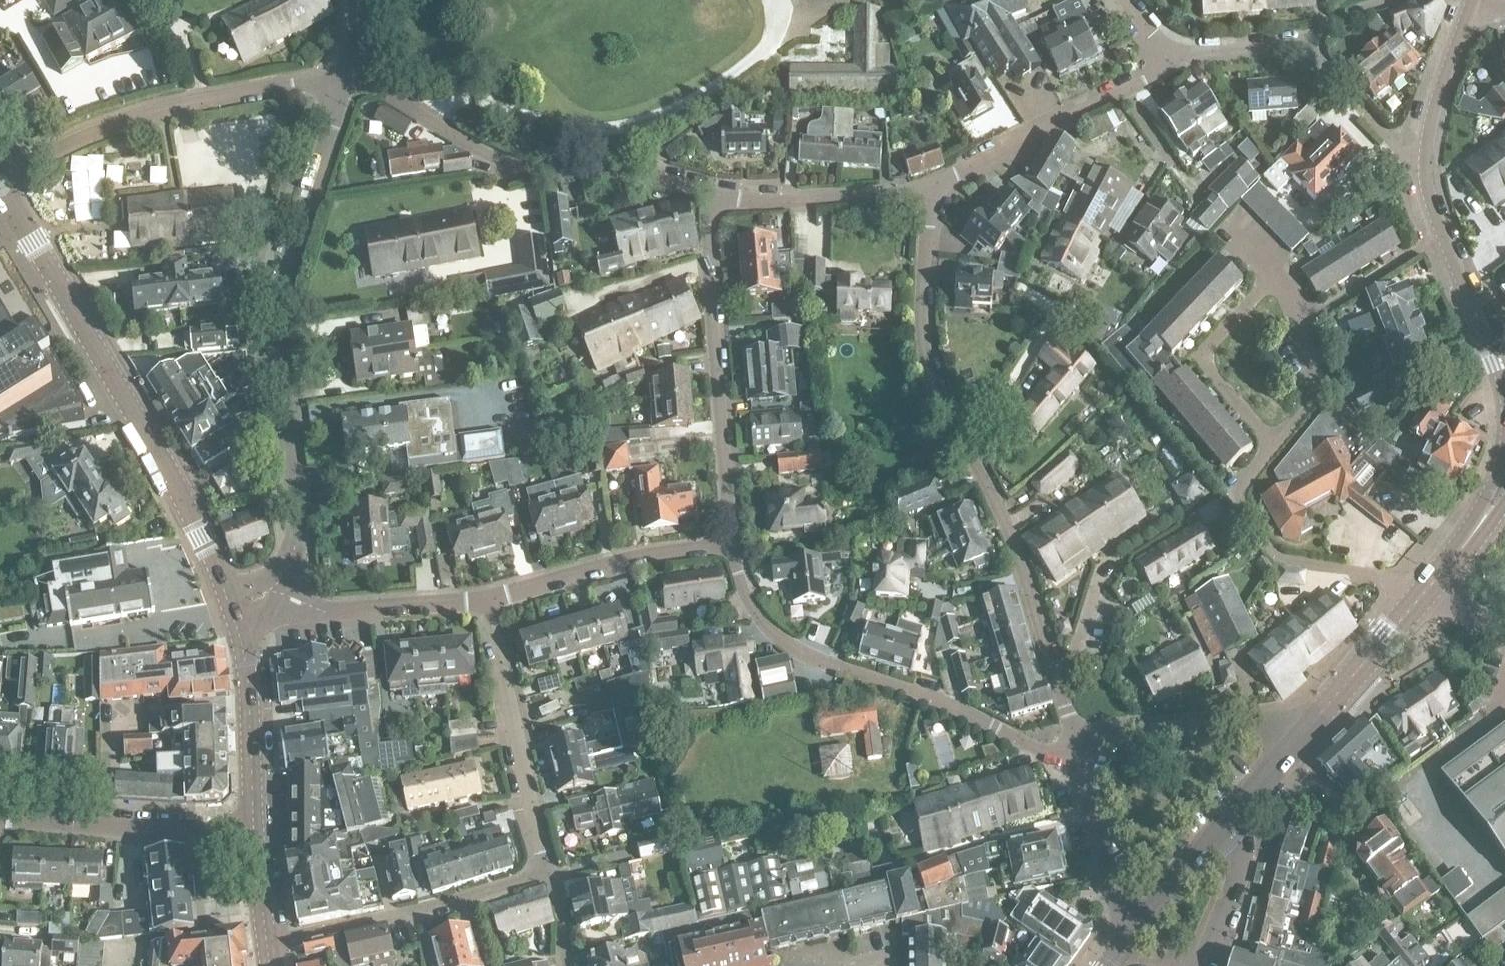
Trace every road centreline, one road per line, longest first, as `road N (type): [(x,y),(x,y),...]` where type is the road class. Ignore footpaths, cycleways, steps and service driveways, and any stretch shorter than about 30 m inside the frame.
road 1 (residential): [(1074,731),(1005,519),(947,418),(929,368),(921,286),(929,190)]
road 2 (residential): [(275,592),(295,544),(296,504),(278,318),(345,81)]
road 3 (tertiary): [(232,611),(160,452),(0,186)]
road 4 (residential): [(730,545),(751,606),(804,654),(931,695),(1047,754),(1077,756)]
road 5 (residential): [(345,81),(371,82),(500,160),(697,187),(709,200)]
road 6 (residential): [(0,183),(104,127),(196,100),(345,81)]
road 7 (residential): [(709,200),(730,545)]
road 8 (residential): [(267,944),(548,873)]
road 9 (residential): [(485,598),(548,873)]
road 10 (residential): [(929,190),(1056,119),(1125,92),(1176,56)]
road 11 (residential): [(255,834),(0,819)]
road 12 (residential): [(485,598),(631,559),(730,545)]
road 13 (secondary): [(1420,163),(1440,236),(1504,392)]
road 14 (residential): [(1074,731),(1249,718),(1275,720),(1297,737)]
road 15 (tertiary): [(255,834),(248,668),(232,611)]
road 16 (residential): [(709,200),(929,190)]
road 17 (residential): [(275,592),(326,613),(485,598)]
road 18 (secondary): [(1297,737),(1430,586)]
road 19 (residential): [(1127,940),(1077,756)]
road 20 (residential): [(1306,43),(1420,163)]
road 21 (secondary): [(1469,7),(1420,163)]
road 22 (residential): [(1201,965),(1242,874),(1237,845),(1220,829)]
road 23 (secondary): [(1127,940),(1220,829)]
road 24 (residential): [(1176,56),(1306,43)]
road 25 (secondary): [(1430,586),(1504,487)]

